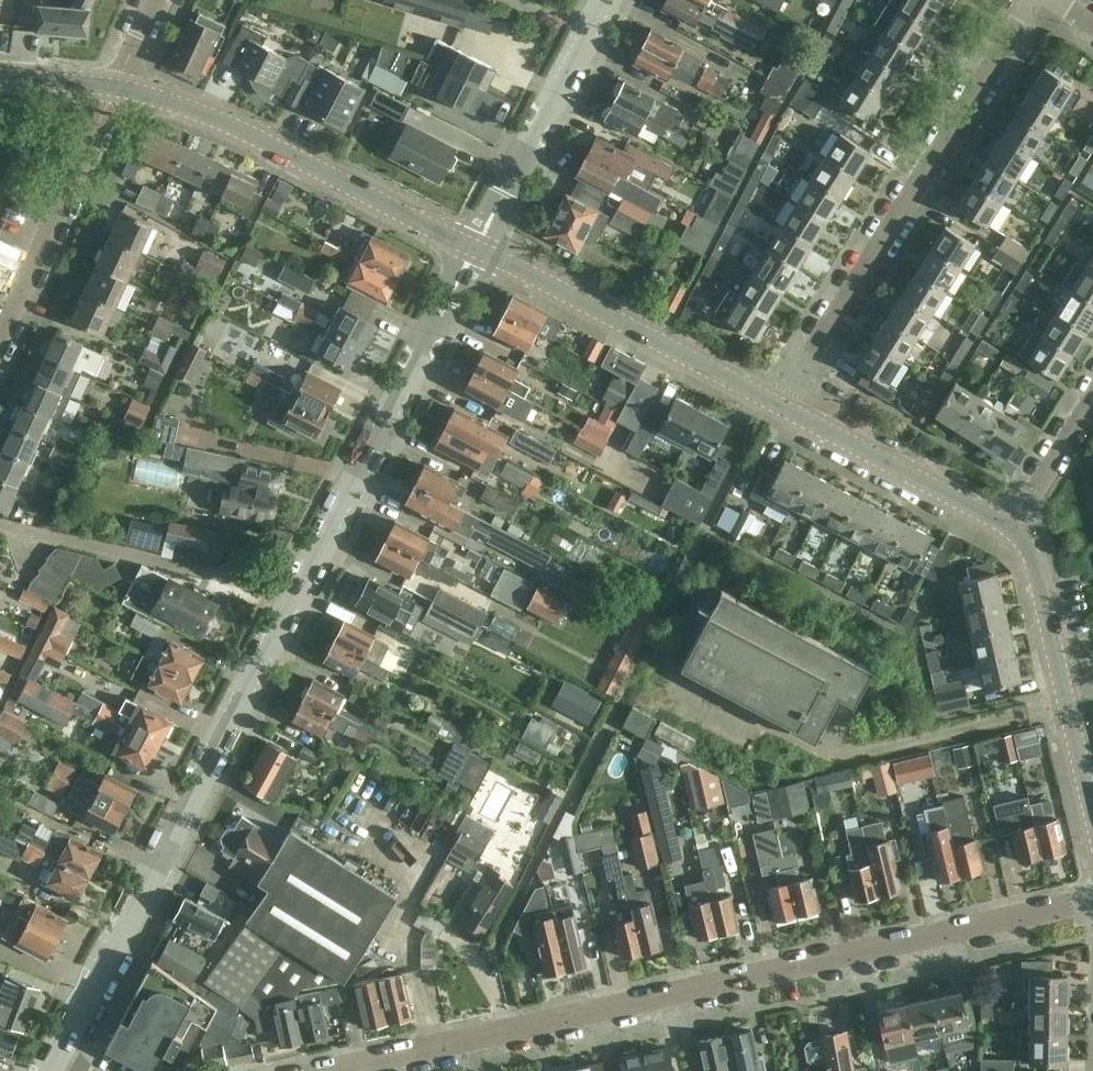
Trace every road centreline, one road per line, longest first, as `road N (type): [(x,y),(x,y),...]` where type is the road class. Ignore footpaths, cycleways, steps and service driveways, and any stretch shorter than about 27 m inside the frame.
road 1 (residential): [(324,1070),(1092,903)]
road 2 (unclassified): [(50,1060),(293,602)]
road 3 (residential): [(778,404),(1033,0)]
road 4 (unclassified): [(293,602),(474,250)]
road 5 (tertiary): [(118,88),(223,126),(474,250)]
road 6 (tertiary): [(778,404),(474,250)]
road 7 (residential): [(293,602),(265,587),(0,524)]
road 8 (tertiary): [(1092,825),(1031,573),(1011,537)]
road 9 (unclassified): [(474,250),(604,0)]
road 10 (residential): [(0,342),(118,88)]
road 11 (tertiary): [(1011,537),(778,404)]
road 12 (residential): [(1011,537),(1092,403)]

